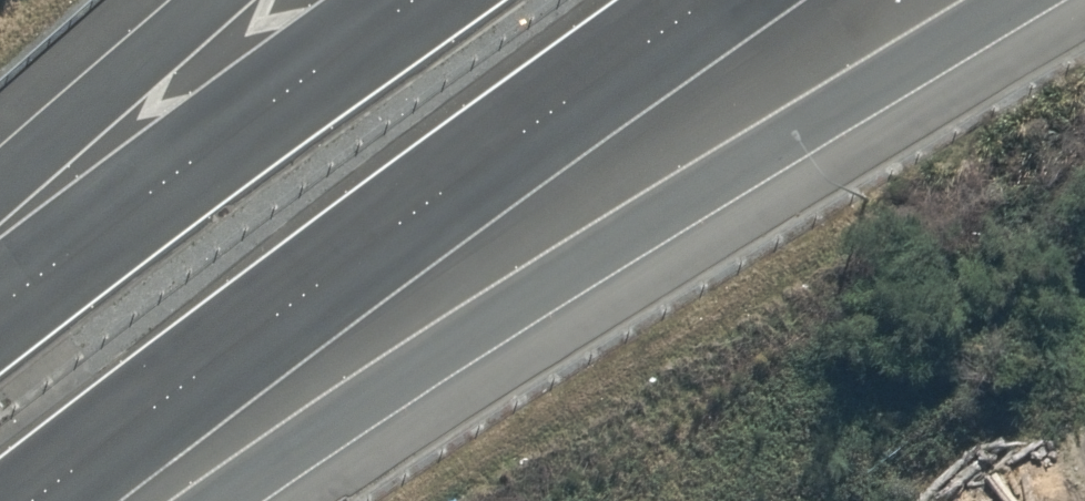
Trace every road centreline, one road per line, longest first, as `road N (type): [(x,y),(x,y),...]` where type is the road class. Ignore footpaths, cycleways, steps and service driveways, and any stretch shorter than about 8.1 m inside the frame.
road 1 (trunk): [(992,0),(189,500)]
road 2 (trunk): [(710,0),(36,500)]
road 3 (trunk): [(0,306),(410,0)]
road 4 (trunk): [(0,185),(214,0)]

